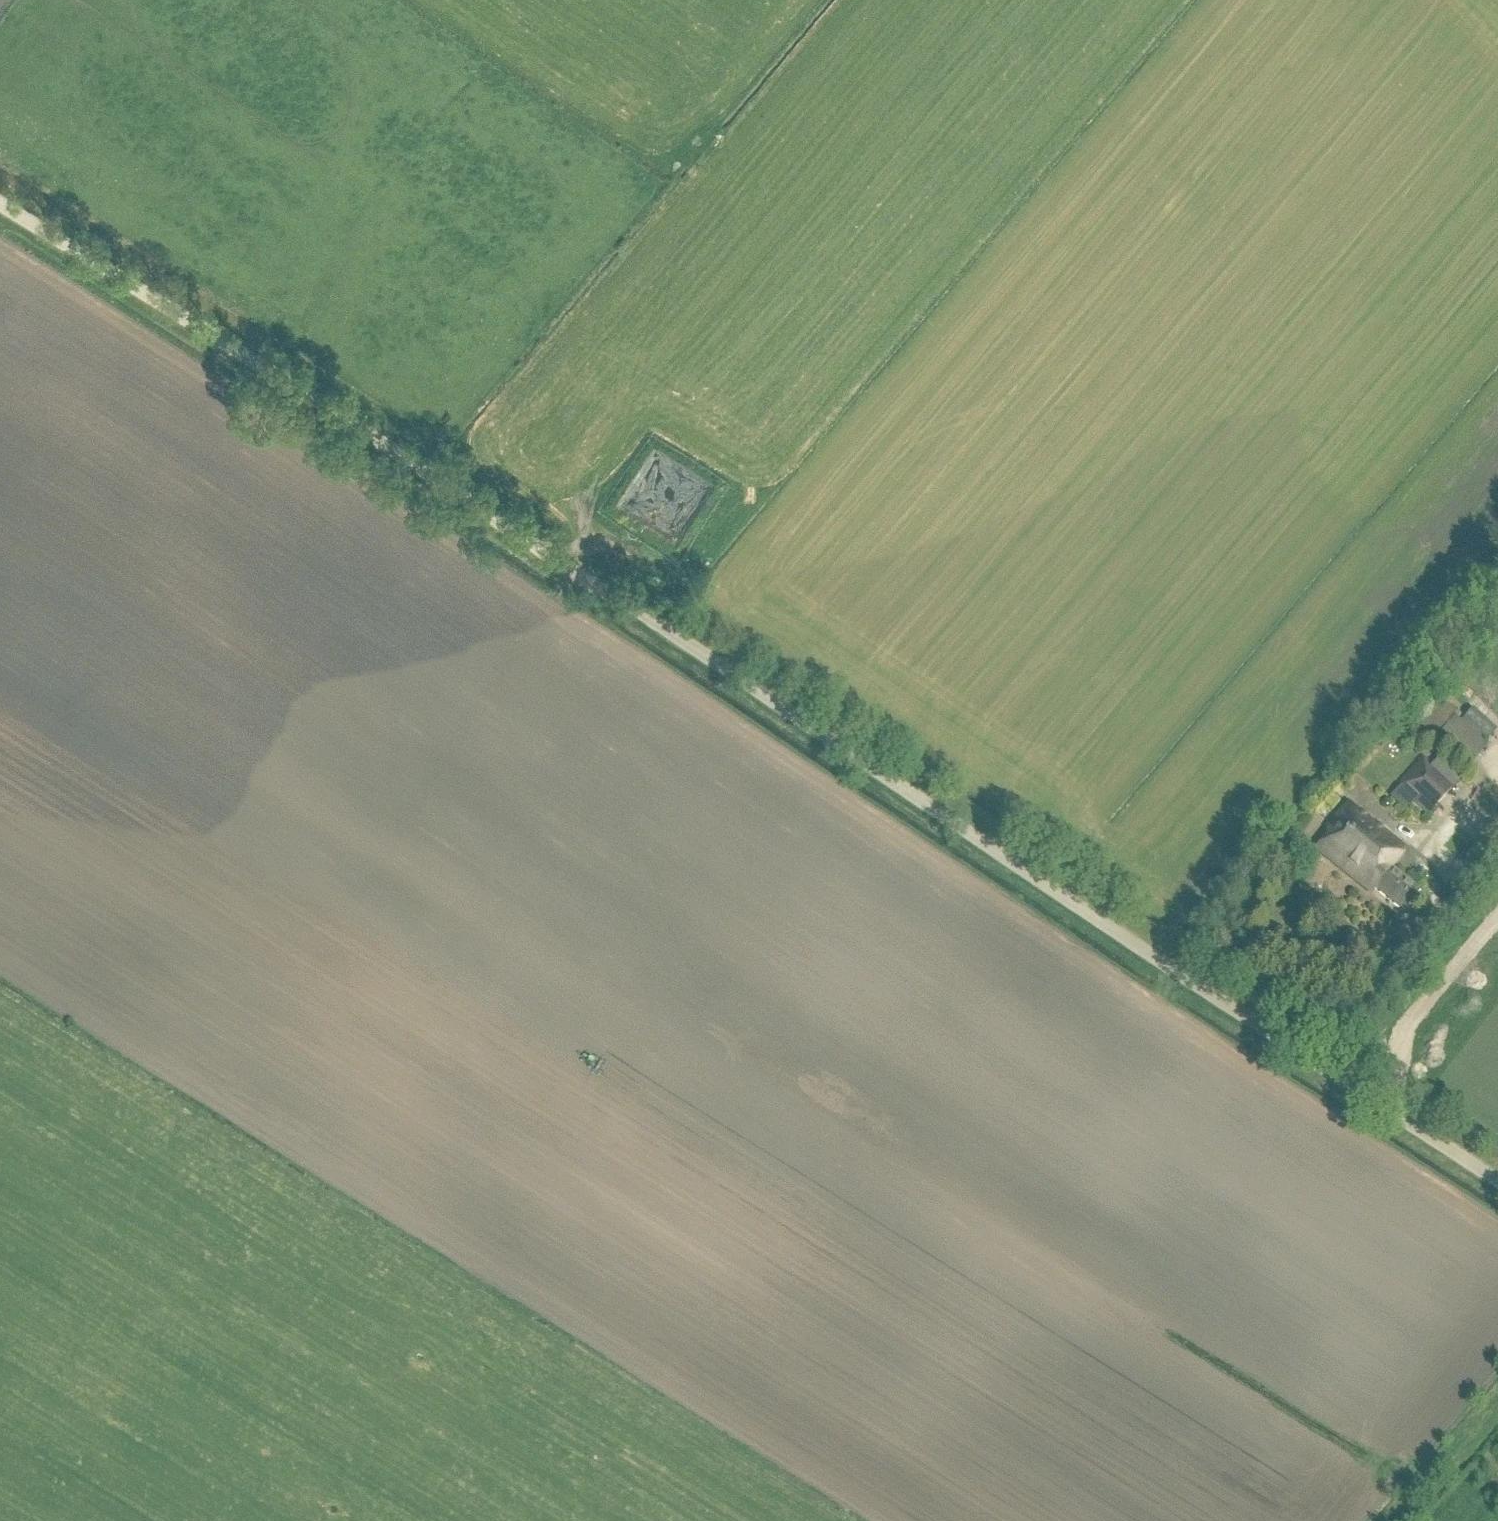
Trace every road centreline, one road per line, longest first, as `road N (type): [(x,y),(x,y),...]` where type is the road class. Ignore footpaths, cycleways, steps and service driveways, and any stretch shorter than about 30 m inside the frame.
road 1 (unclassified): [(1497,1183),(470,500),(0,201)]

